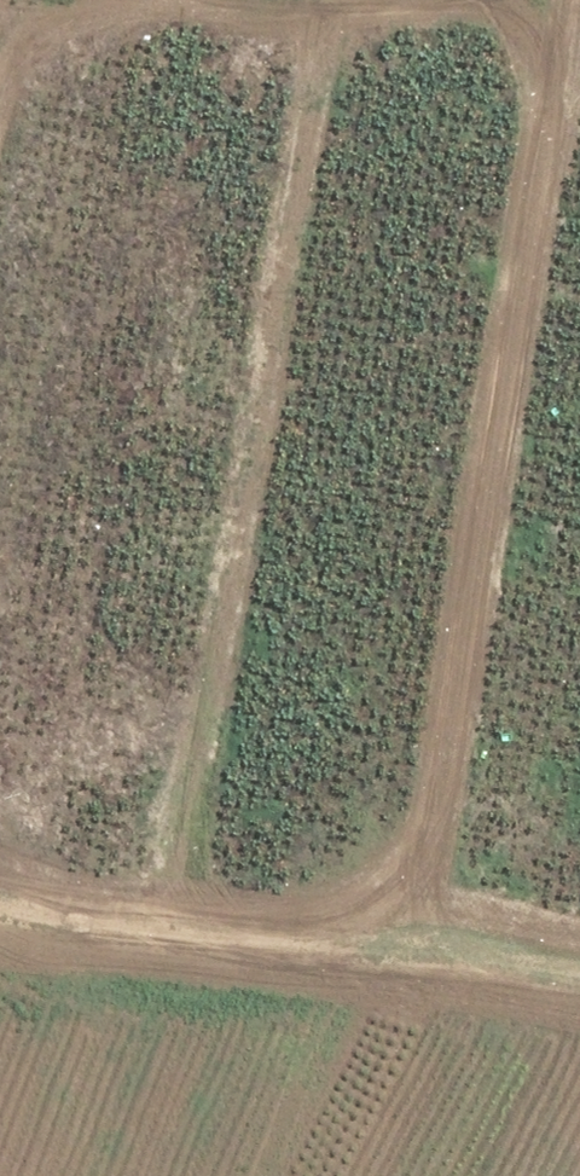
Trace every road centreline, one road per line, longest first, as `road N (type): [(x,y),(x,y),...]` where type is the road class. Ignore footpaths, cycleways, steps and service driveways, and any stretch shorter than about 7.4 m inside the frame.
road 1 (track): [(557,0),(407,953)]
road 2 (track): [(407,953),(0,891)]
road 3 (track): [(579,982),(407,953)]

